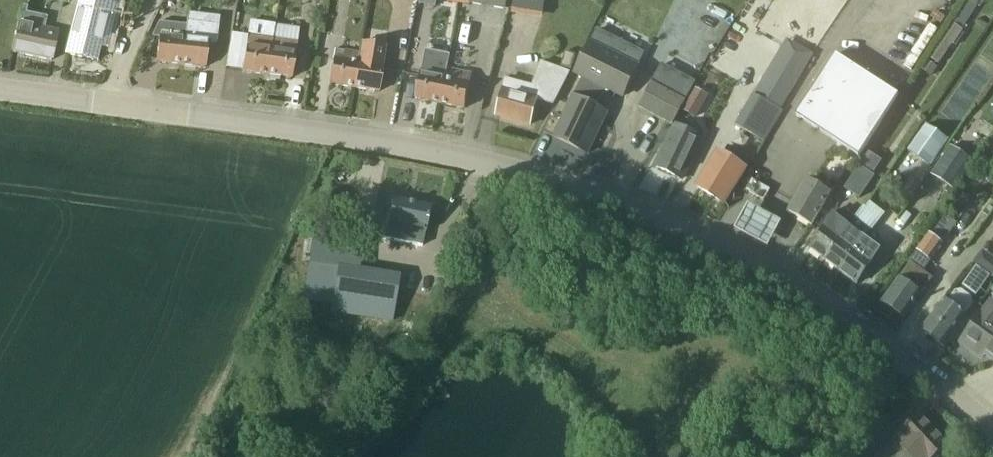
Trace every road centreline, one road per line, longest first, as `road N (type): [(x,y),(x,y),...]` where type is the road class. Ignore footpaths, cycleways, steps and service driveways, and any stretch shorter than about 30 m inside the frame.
road 1 (unclassified): [(992,426),(818,290),(607,191),(452,156),(0,89)]

